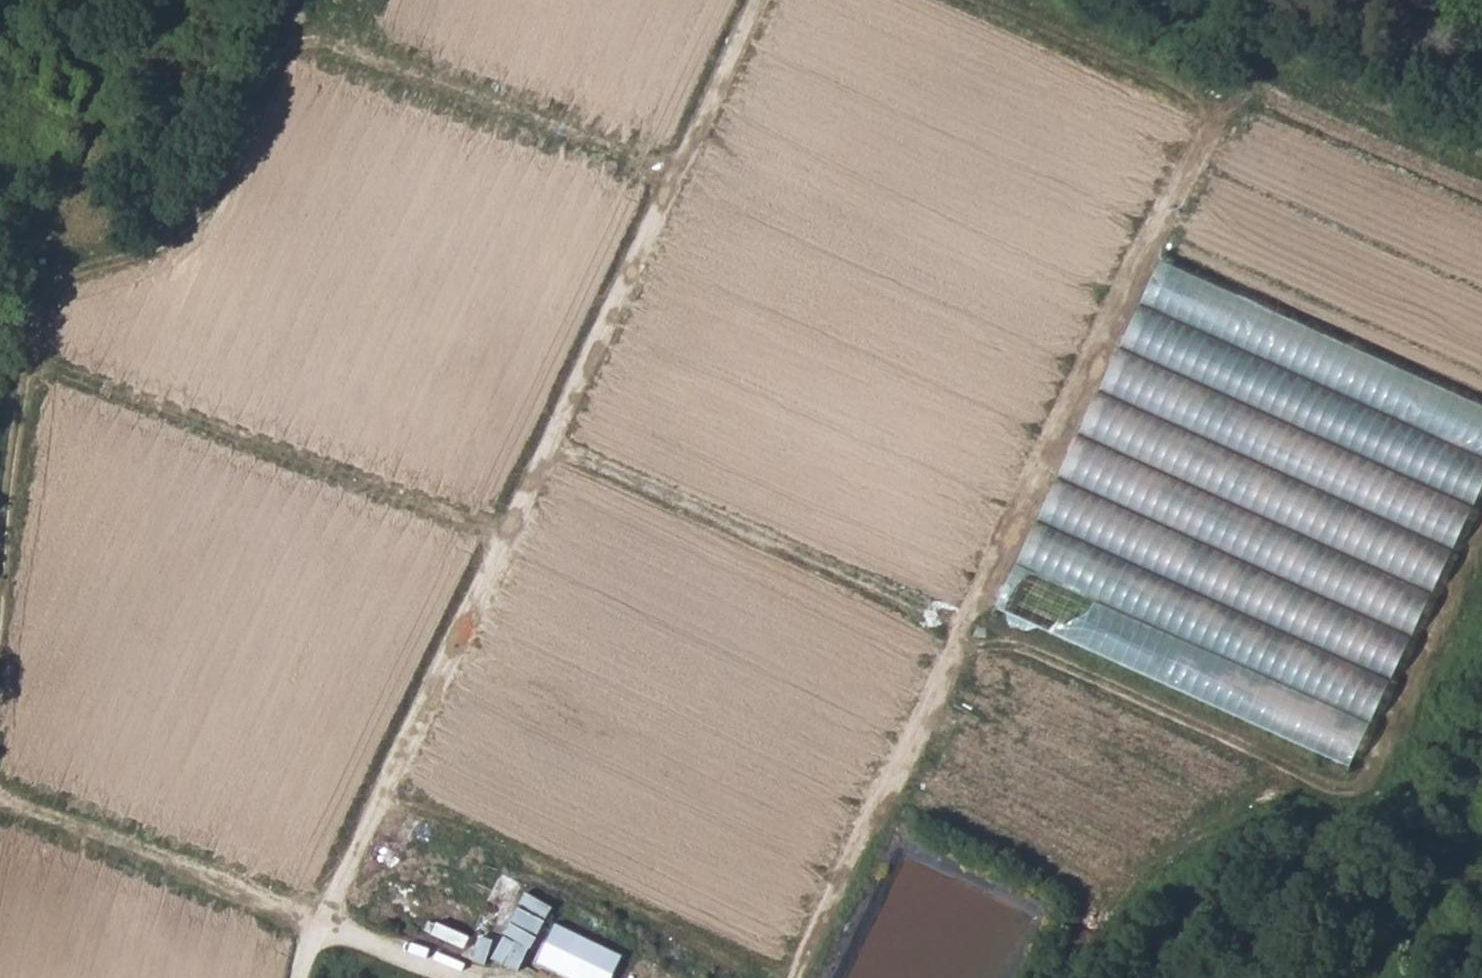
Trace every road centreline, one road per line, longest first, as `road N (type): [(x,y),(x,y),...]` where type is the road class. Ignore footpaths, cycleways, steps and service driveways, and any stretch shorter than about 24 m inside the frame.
road 1 (track): [(548,441),(1330,790),(1356,788),(1375,765),(1481,540)]
road 2 (track): [(751,0),(337,894),(307,977)]
road 3 (track): [(793,977),(936,701),(1206,123)]
road 4 (track): [(502,540),(102,388)]
road 5 (track): [(669,180),(579,136),(331,47)]
road 6 (track): [(323,930),(467,977)]

